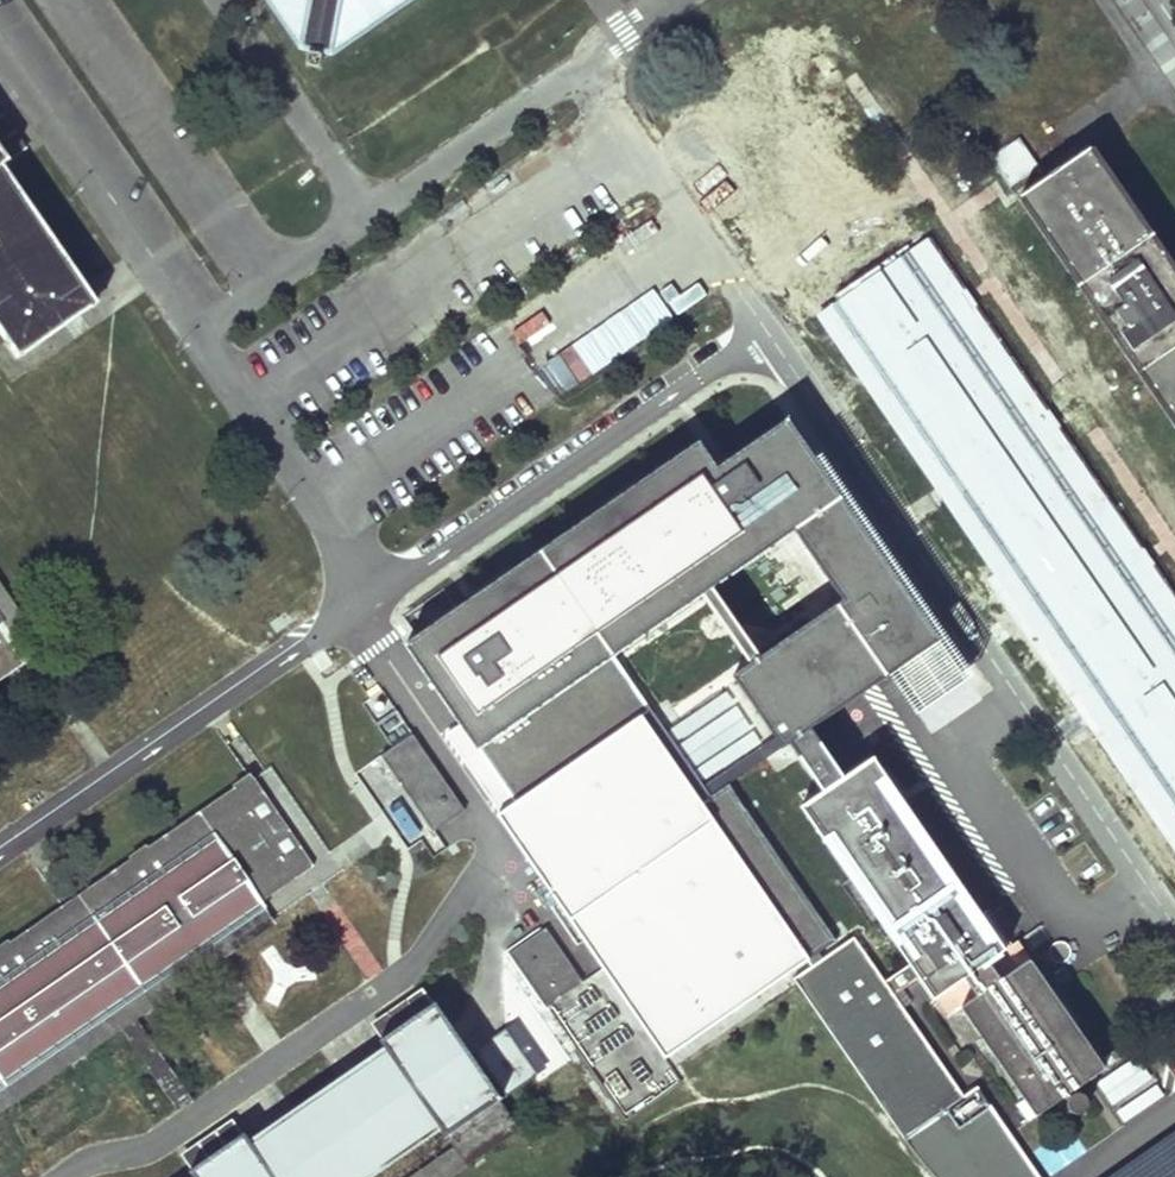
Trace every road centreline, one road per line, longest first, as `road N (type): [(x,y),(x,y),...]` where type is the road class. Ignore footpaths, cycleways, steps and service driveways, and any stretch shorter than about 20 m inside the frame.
road 1 (residential): [(0,846),(766,320)]
road 2 (residential): [(952,590),(1174,916)]
road 3 (residential): [(621,30),(602,52),(599,78),(766,320)]
road 4 (residential): [(225,0),(370,215)]
road 5 (residential): [(952,590),(834,420)]
road 6 (residential): [(766,320),(834,420)]

